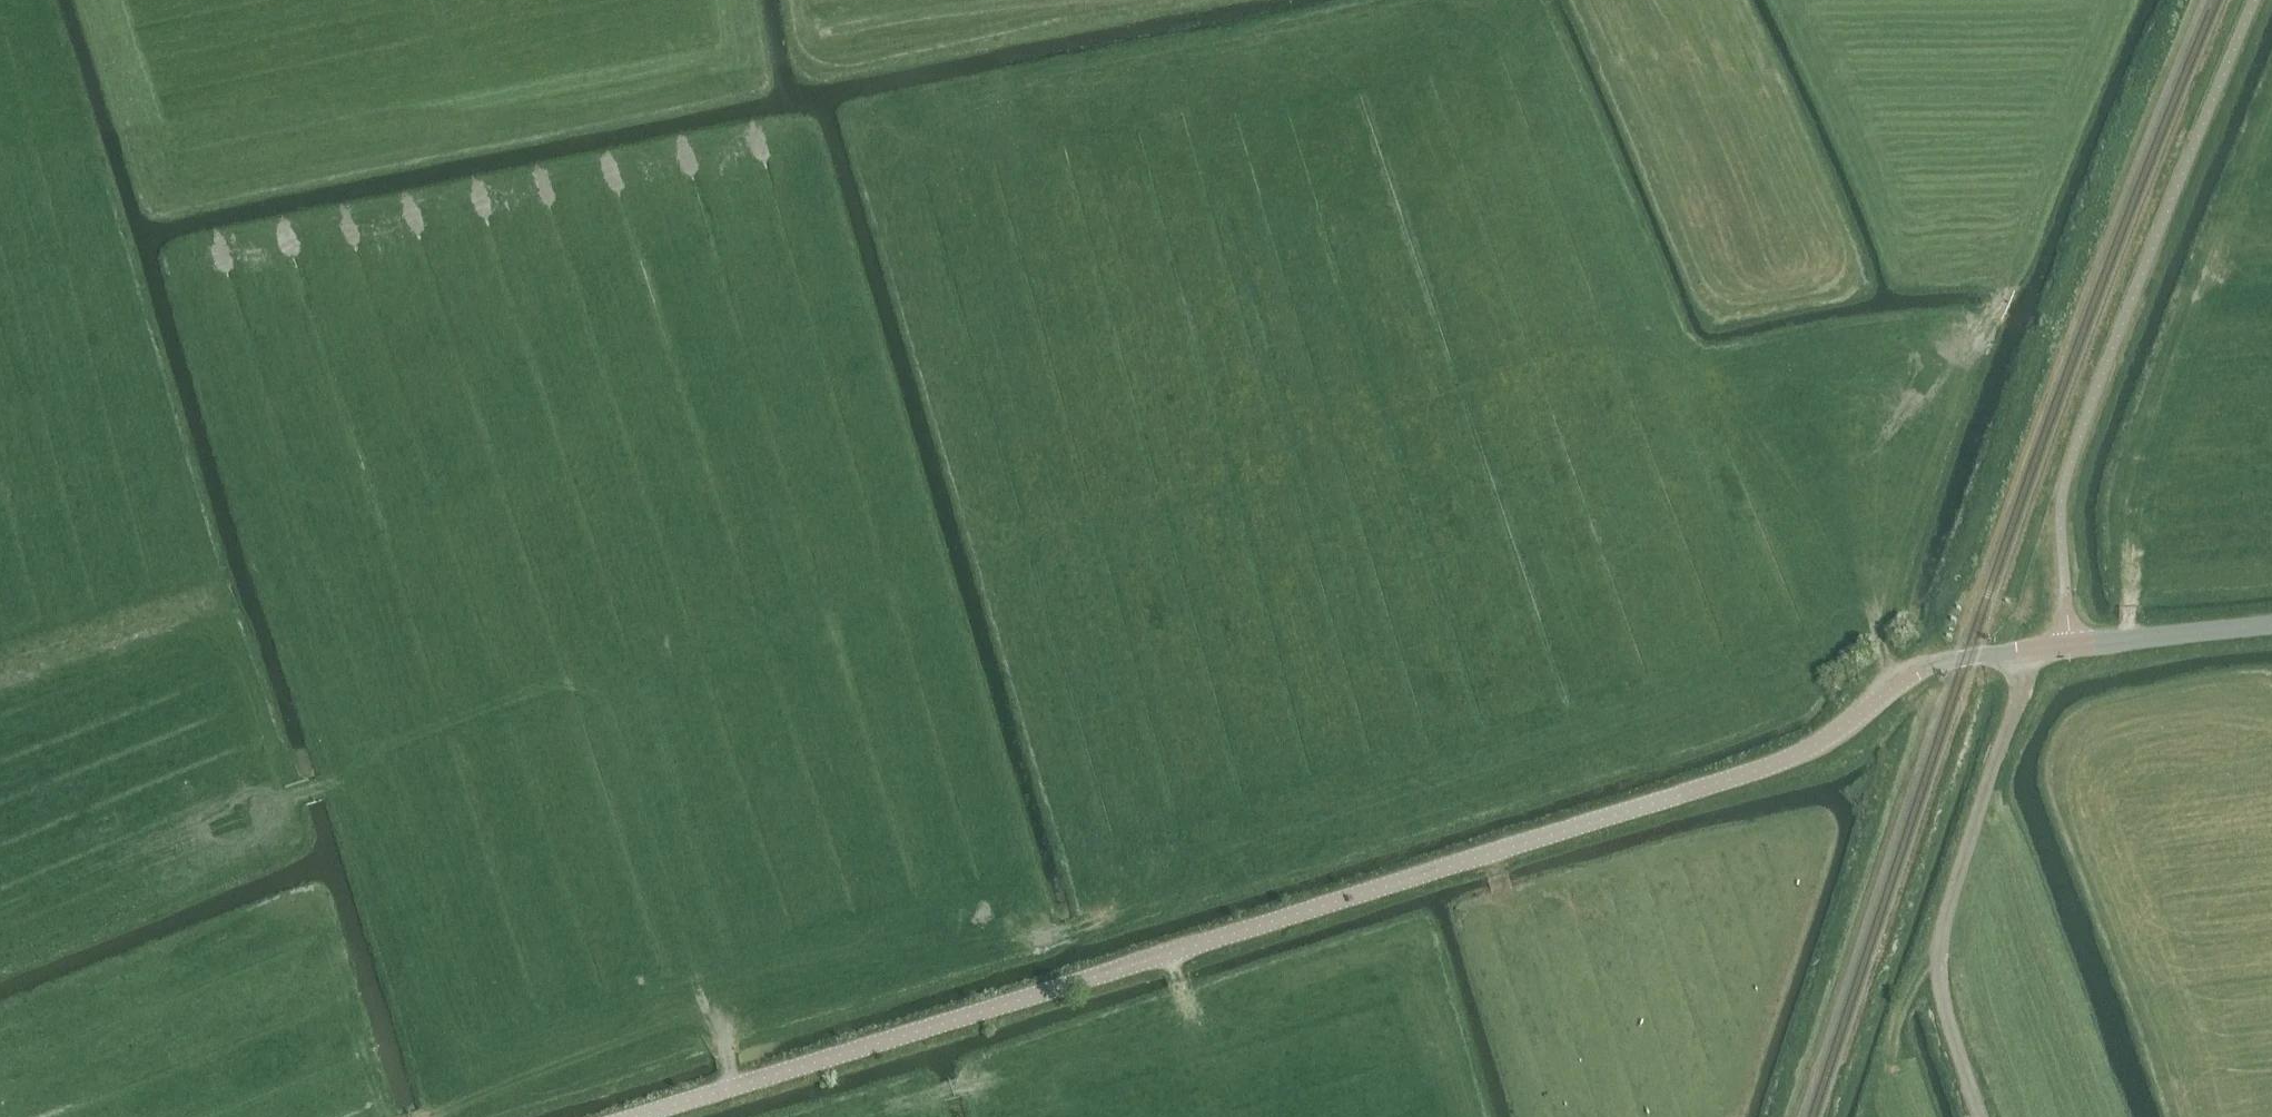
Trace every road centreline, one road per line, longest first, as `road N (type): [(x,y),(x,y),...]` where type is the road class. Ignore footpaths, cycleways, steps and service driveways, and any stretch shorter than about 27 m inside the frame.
road 1 (track): [(1982,1116),(1945,1010),(1940,936),(2017,705),(2026,651)]
road 2 (unclassified): [(2070,646),(2271,626)]

